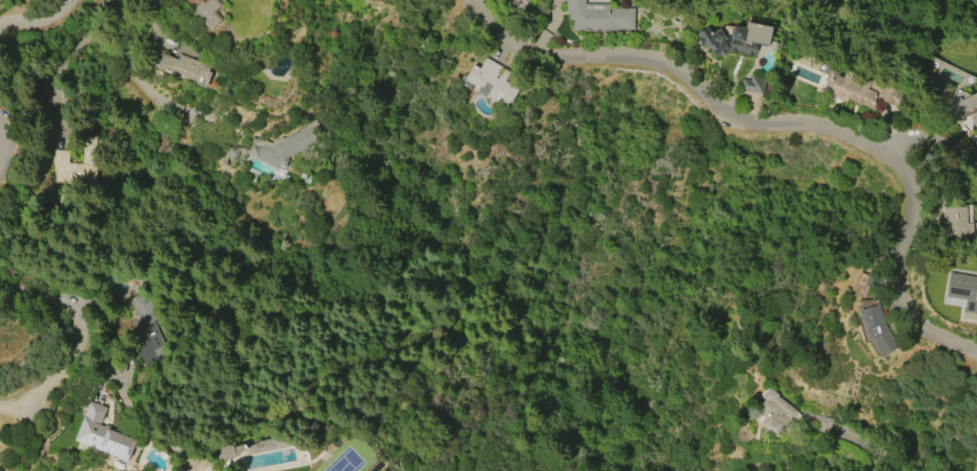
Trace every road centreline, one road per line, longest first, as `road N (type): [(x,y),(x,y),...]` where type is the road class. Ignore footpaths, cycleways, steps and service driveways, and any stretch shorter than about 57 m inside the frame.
road 1 (residential): [(477,0),(502,35),(530,55),(659,64),(750,124),(847,135),(890,157),(915,186),(906,251),(914,326),(930,342),(976,348)]
road 2 (residential): [(0,275),(44,292),(73,320),(75,344),(51,383)]

